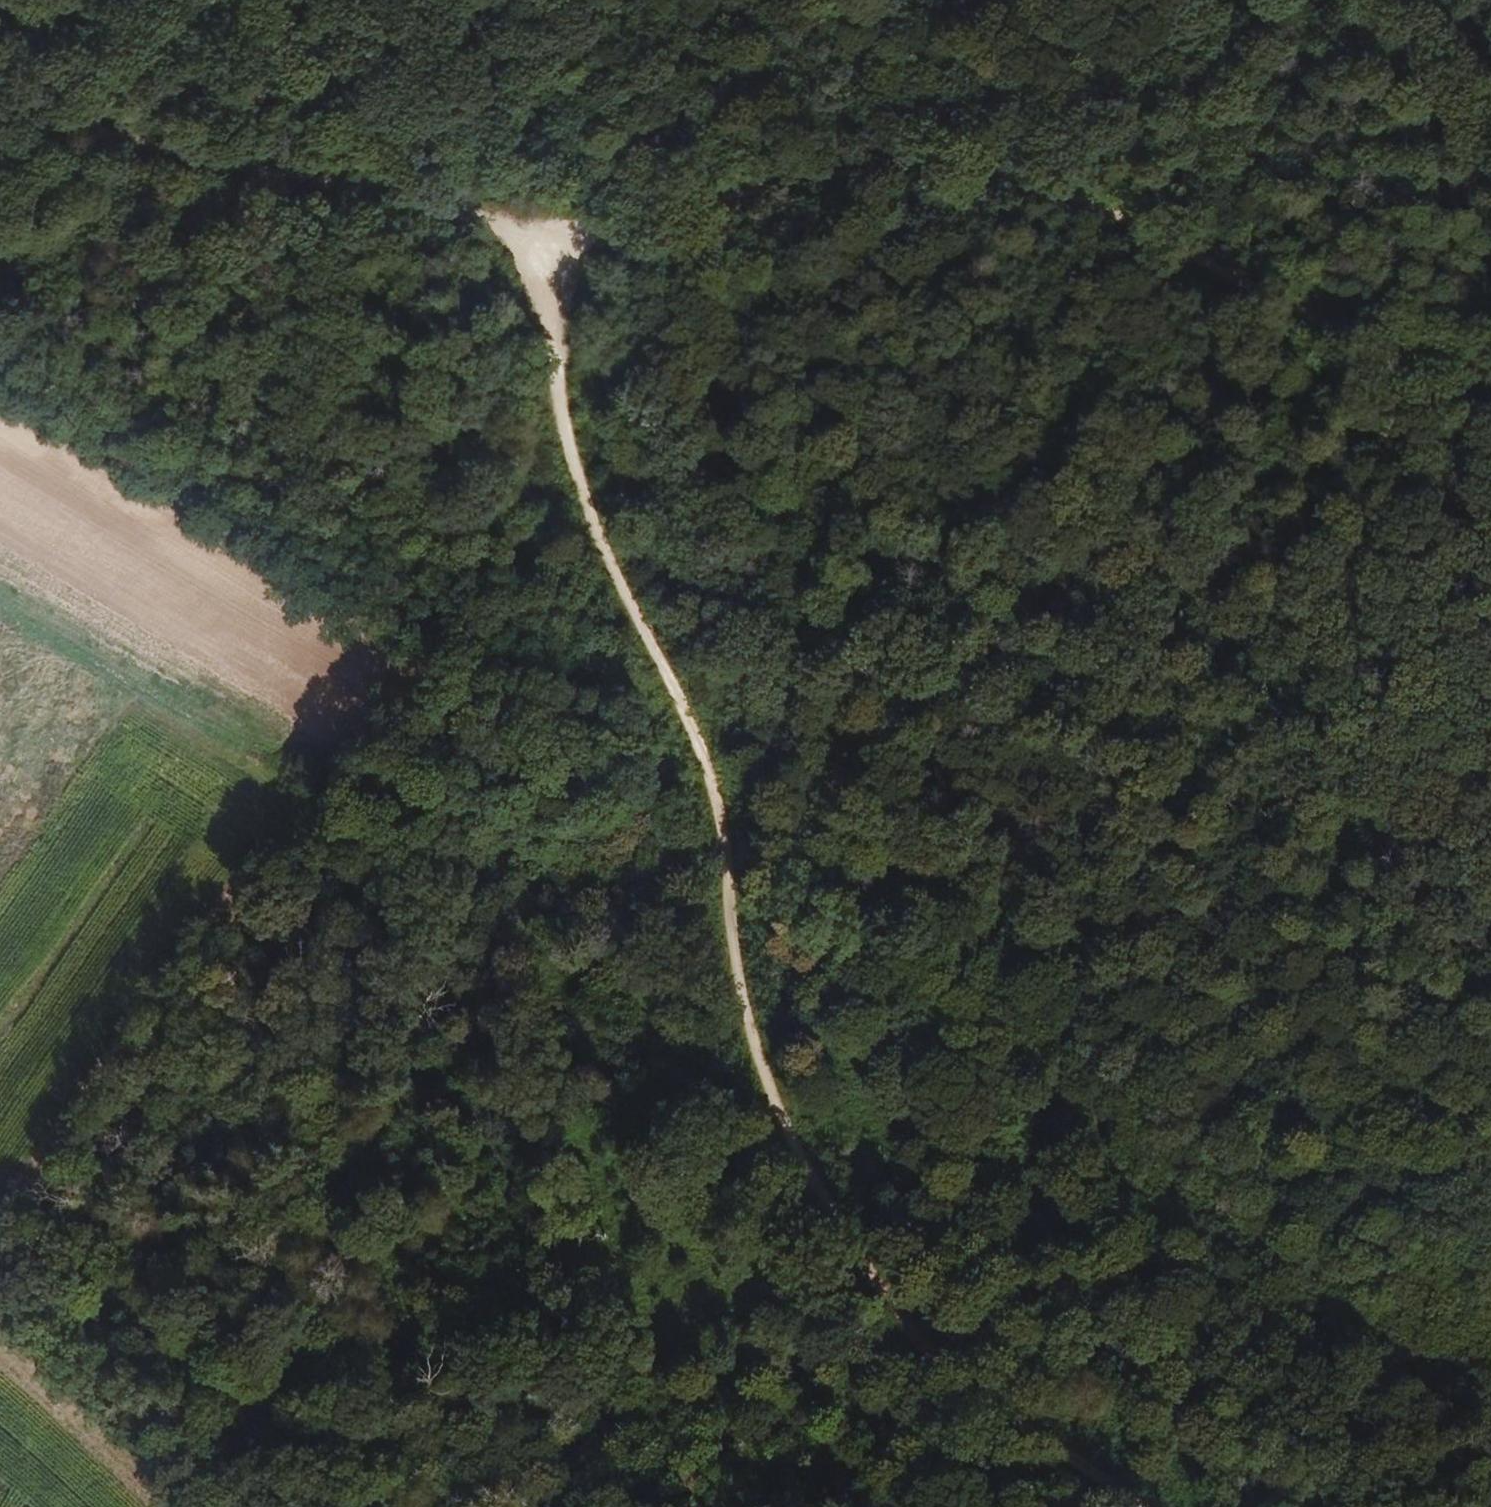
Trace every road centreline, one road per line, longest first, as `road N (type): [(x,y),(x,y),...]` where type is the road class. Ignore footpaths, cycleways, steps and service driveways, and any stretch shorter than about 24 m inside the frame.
road 1 (track): [(1143,1506),(1013,1390),(911,1316),(859,1255),(785,1109),(744,992),(712,766),(591,524),(540,245)]
road 2 (track): [(1490,355),(1346,312),(1005,163),(860,167),(540,245)]
road 3 (track): [(540,245),(302,191),(199,153),(0,103)]

